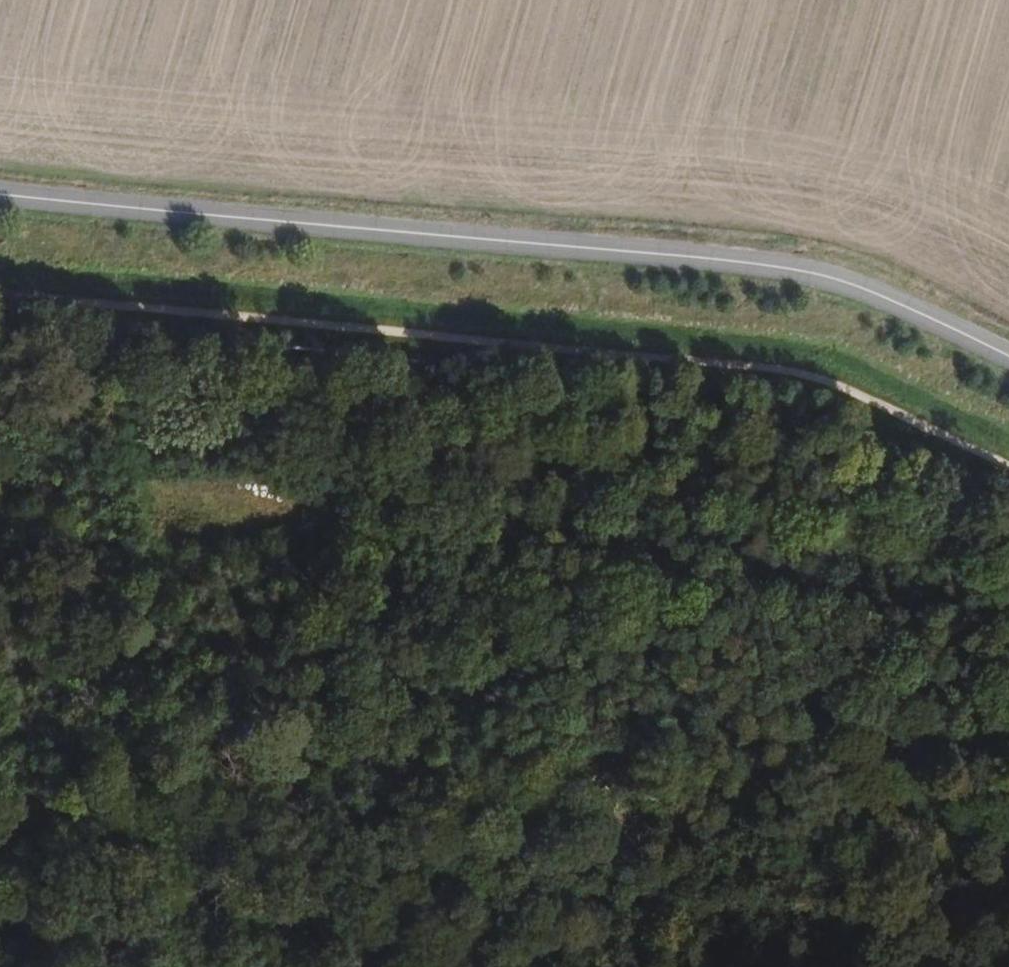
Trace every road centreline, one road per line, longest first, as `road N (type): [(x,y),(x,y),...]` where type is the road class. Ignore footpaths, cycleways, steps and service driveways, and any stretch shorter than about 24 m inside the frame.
road 1 (tertiary): [(0,195),(800,270),(864,287),(1008,357)]

